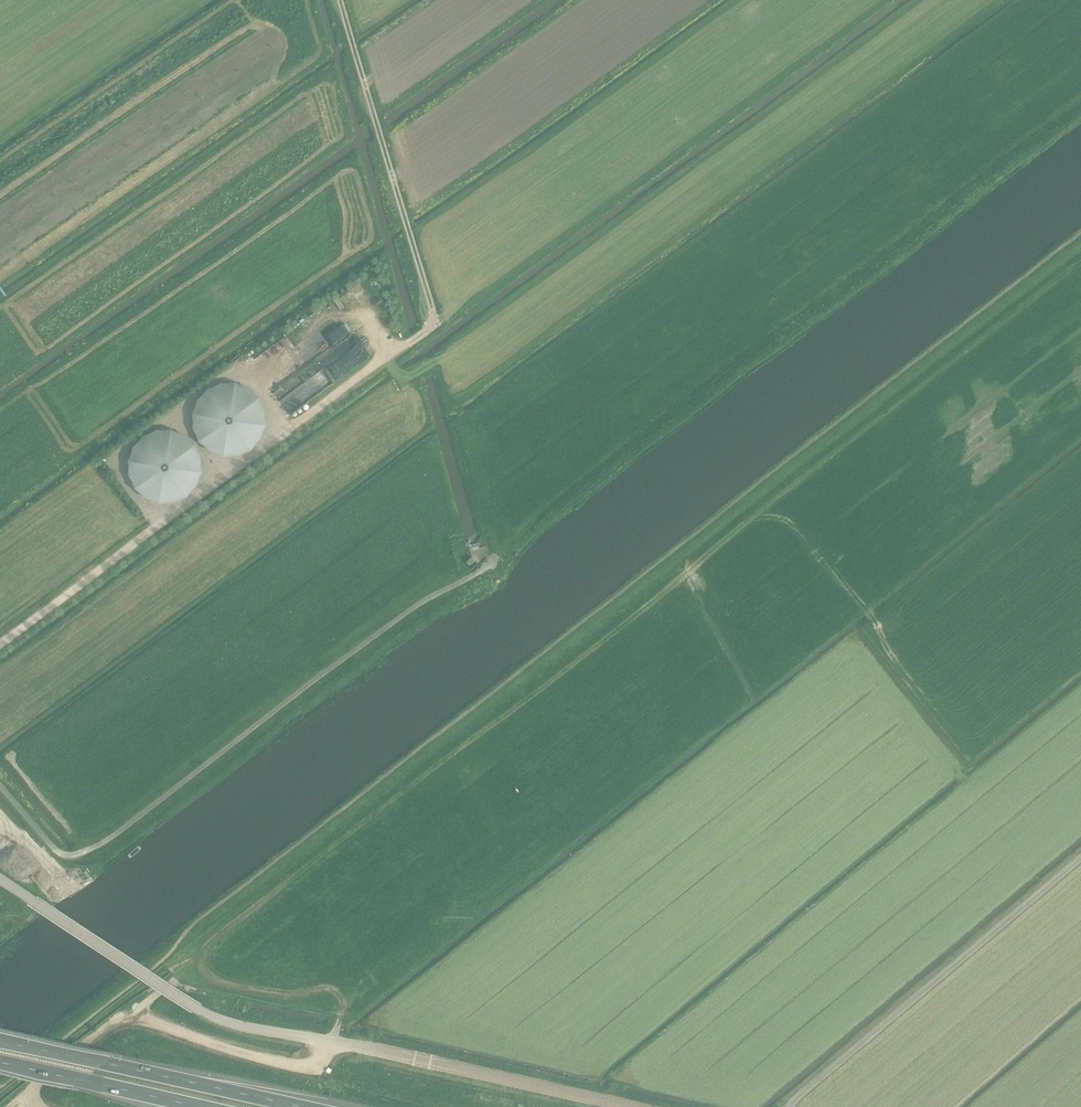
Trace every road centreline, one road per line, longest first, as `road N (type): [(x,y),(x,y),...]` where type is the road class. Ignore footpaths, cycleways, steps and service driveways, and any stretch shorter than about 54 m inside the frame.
road 1 (track): [(133,1016),(212,939),(685,573)]
road 2 (track): [(341,0),(434,324),(152,531)]
road 3 (unclassified): [(623,1106),(228,1023),(0,881)]
road 4 (track): [(341,1018),(326,1055),(304,1069),(126,1016),(32,1086),(29,1100)]
road 5 (motorway): [(296,1106),(0,1042)]
road 6 (motorway): [(0,1064),(195,1106)]

